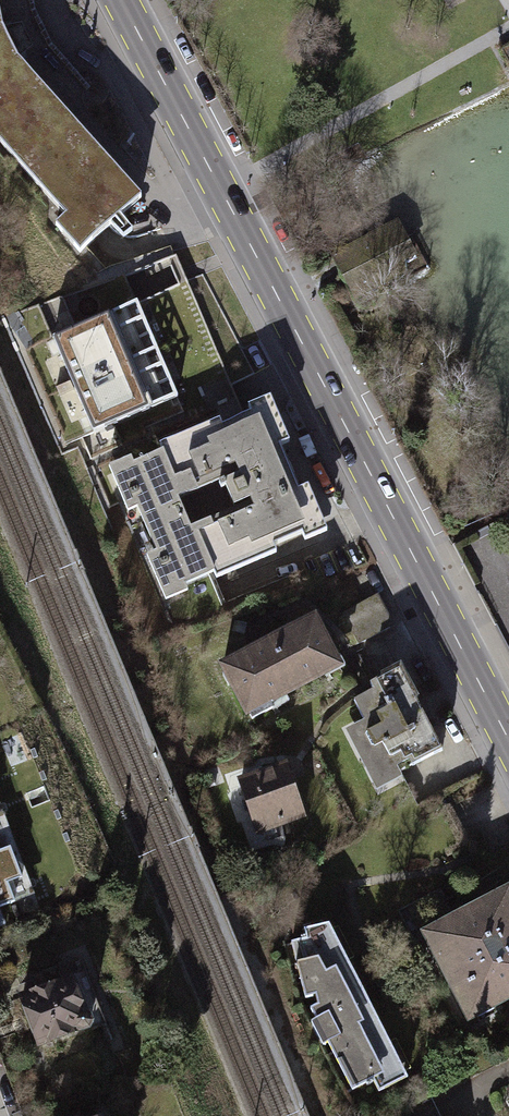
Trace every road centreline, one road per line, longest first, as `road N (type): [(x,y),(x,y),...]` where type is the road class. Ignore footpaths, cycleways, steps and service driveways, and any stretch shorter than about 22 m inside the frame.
road 1 (primary): [(508,743),(122,0)]

